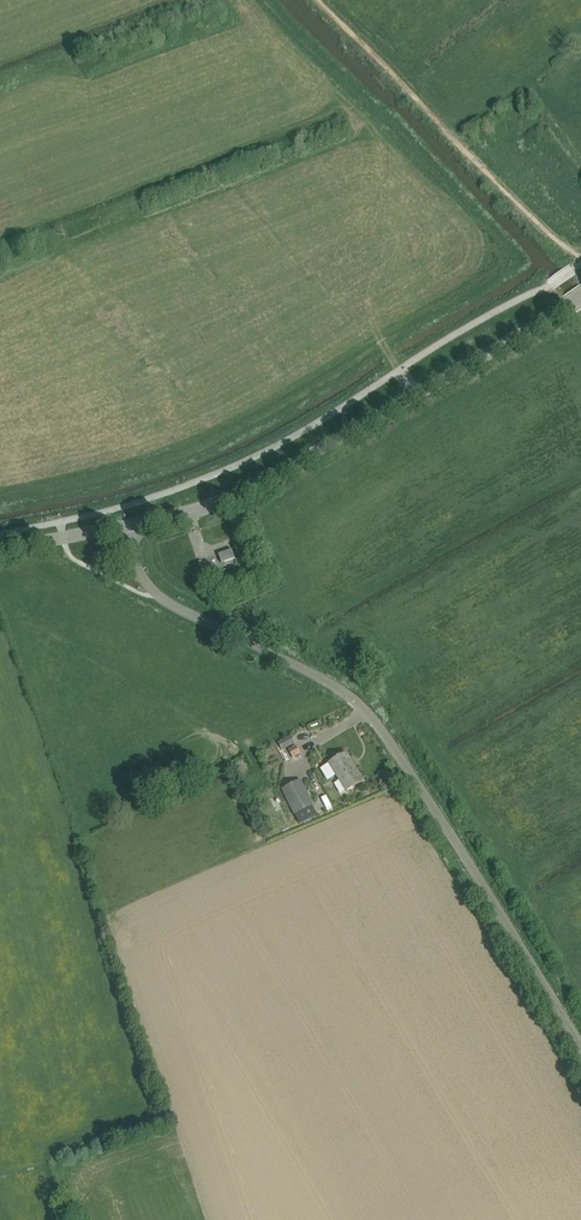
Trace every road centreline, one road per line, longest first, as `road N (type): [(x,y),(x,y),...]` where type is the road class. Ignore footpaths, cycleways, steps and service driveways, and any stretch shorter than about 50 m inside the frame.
road 1 (unclassified): [(580,1036),(458,831),(380,726),(346,690),(155,593),(124,524)]
road 2 (tertiary): [(124,524),(219,499),(272,474),(580,296)]
road 3 (tertiary): [(0,550),(124,524)]

